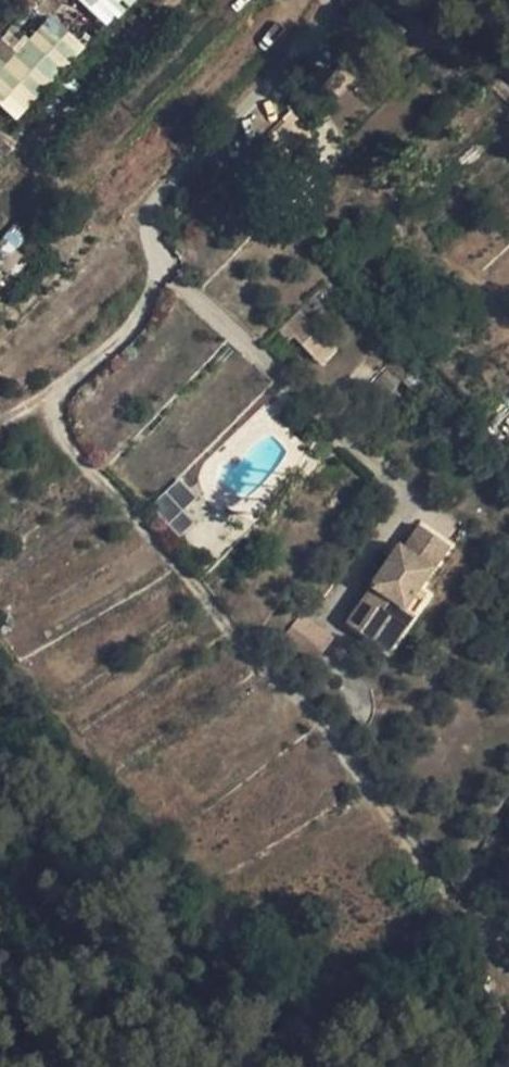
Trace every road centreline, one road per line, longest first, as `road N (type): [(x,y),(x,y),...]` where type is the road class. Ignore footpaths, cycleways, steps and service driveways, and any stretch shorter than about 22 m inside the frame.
road 1 (track): [(0,422),(60,386),(55,419),(74,453),(363,778),(447,895)]
road 2 (residential): [(327,0),(326,19),(151,212),(160,266),(140,320),(60,386)]

